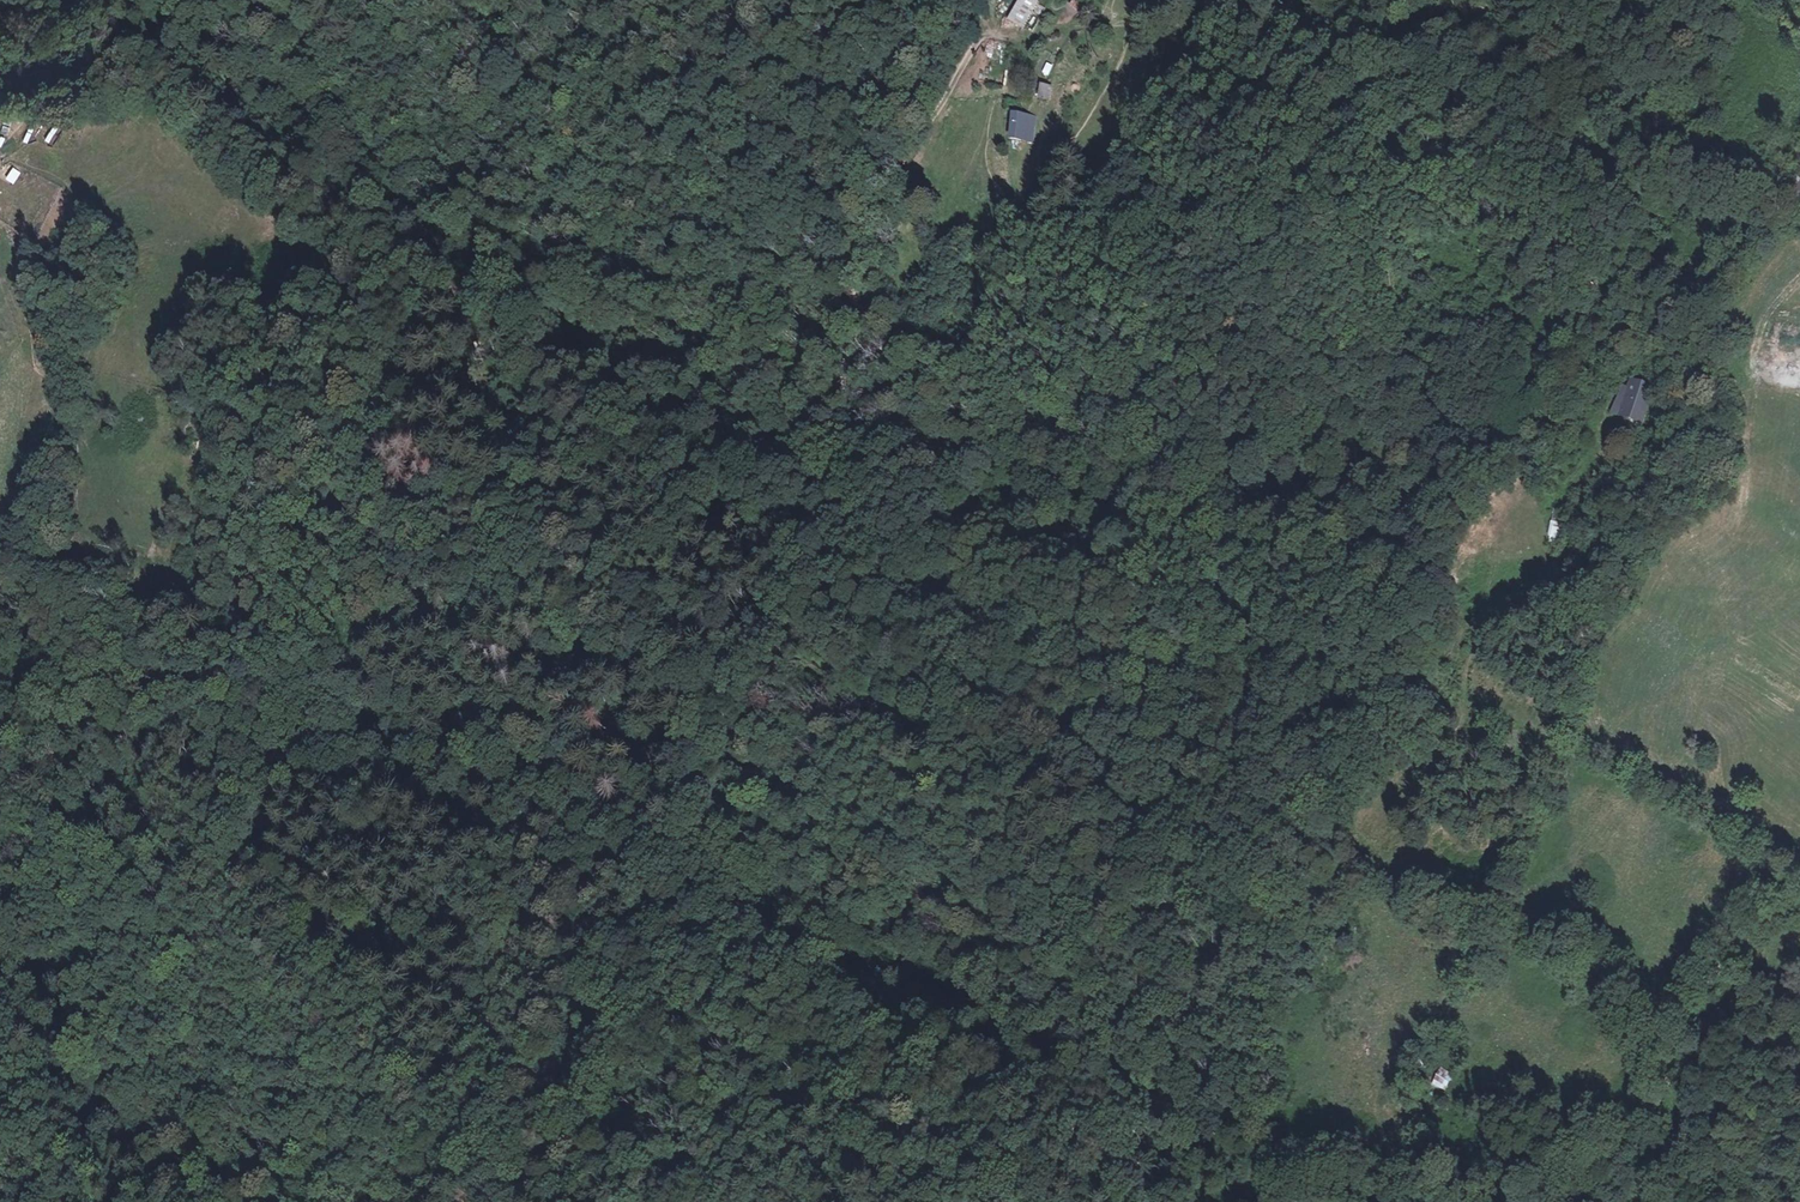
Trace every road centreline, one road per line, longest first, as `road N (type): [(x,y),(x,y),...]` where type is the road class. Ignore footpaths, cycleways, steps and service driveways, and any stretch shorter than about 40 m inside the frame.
road 1 (track): [(168,0),(169,16),(151,34),(106,54),(0,66)]

